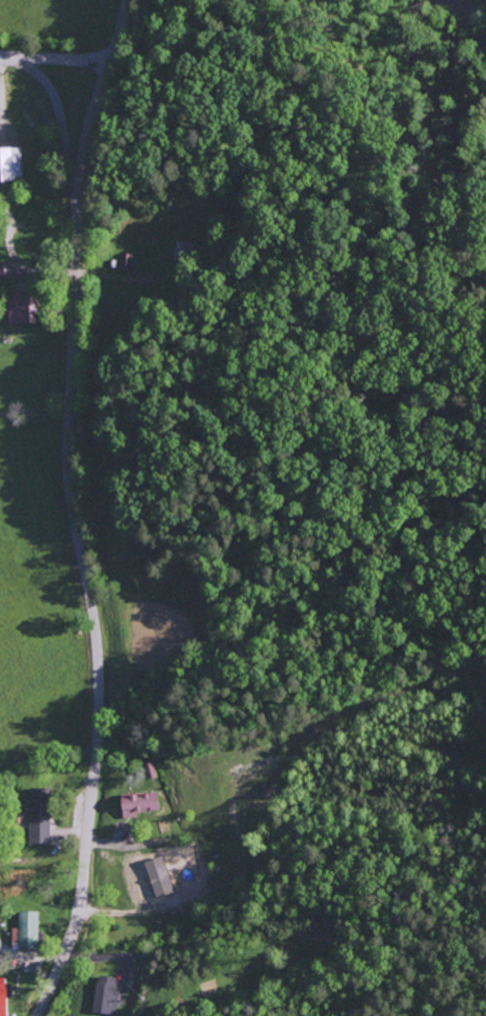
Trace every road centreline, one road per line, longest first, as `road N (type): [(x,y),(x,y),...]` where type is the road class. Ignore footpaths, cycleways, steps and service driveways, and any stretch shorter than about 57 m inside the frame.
road 1 (residential): [(37,1015),(78,905),(97,721),(96,649),(68,469),(78,186)]
road 2 (residential): [(0,56),(45,81),(78,186)]
road 3 (residential): [(78,186),(108,63)]

